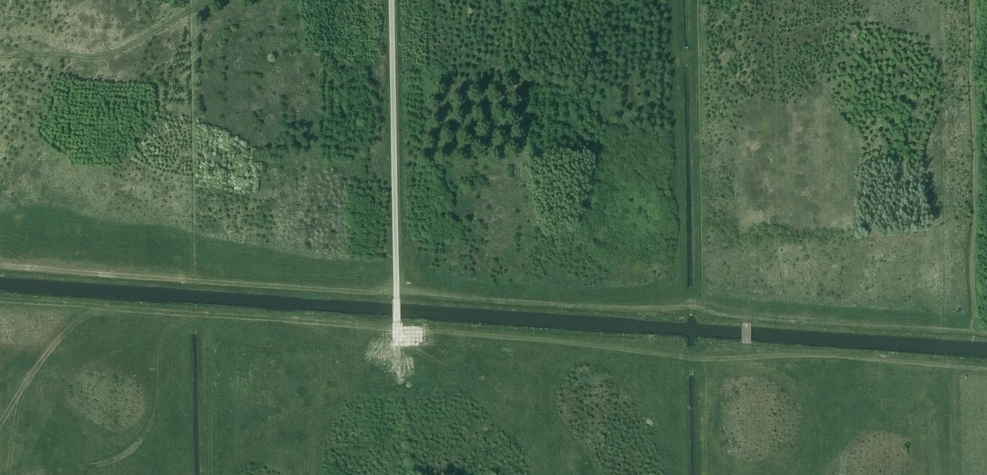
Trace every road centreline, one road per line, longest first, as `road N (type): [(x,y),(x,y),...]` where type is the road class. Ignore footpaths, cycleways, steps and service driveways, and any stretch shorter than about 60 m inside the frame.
road 1 (track): [(0,267),(589,307),(695,303),(733,315),(986,335)]
road 2 (track): [(0,295),(713,356),(986,369)]
road 3 (track): [(397,332),(392,0)]

